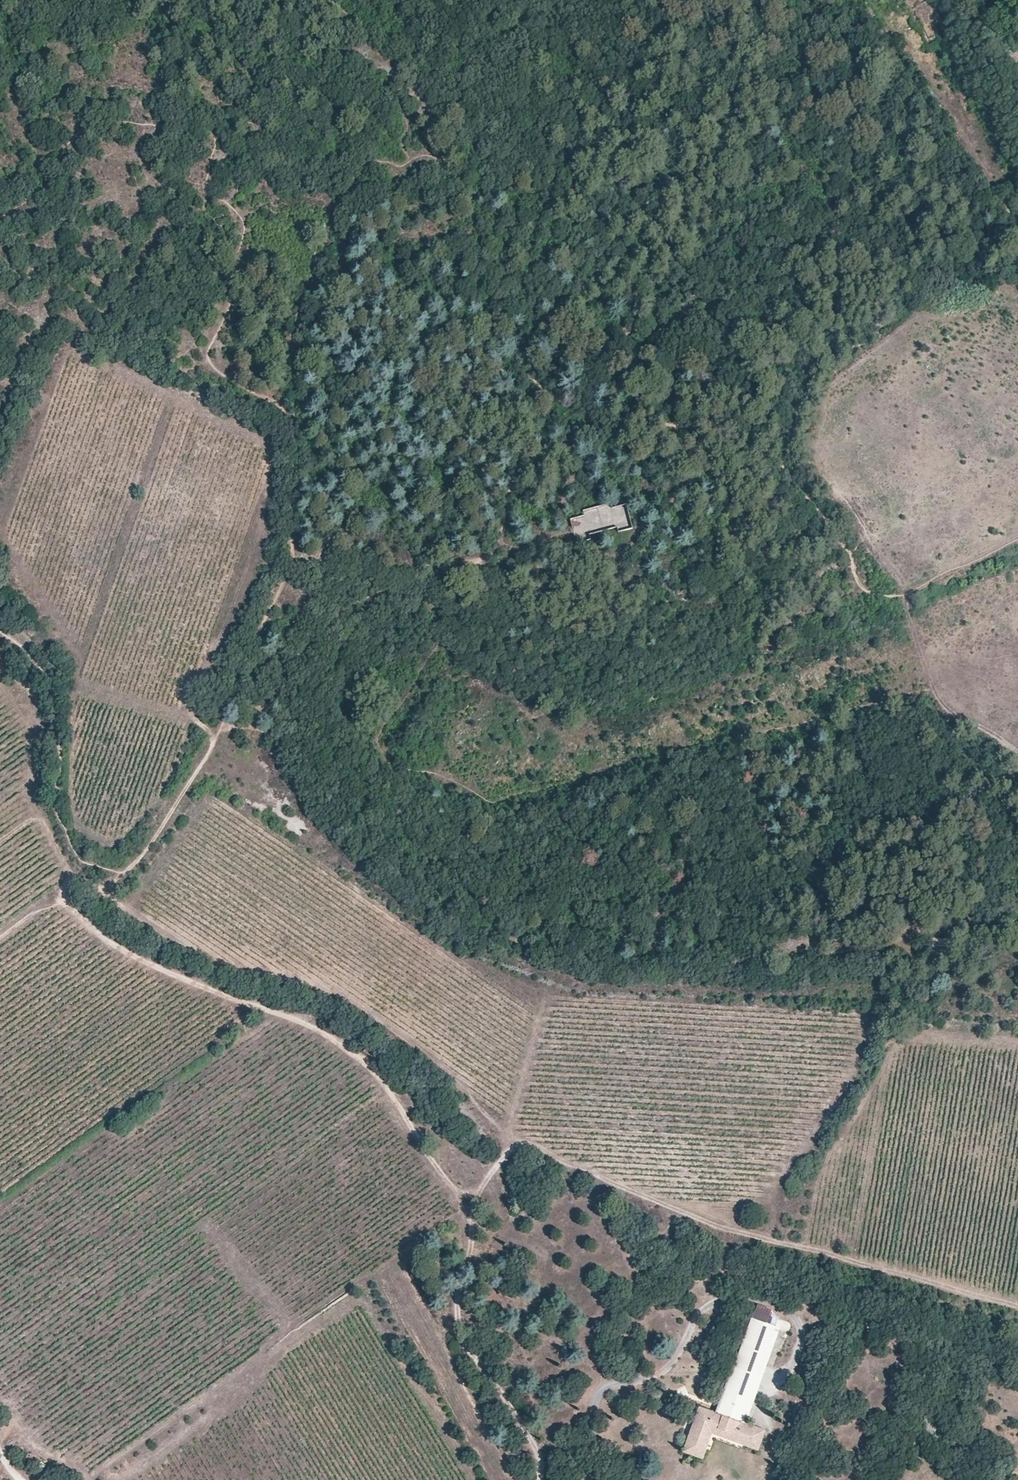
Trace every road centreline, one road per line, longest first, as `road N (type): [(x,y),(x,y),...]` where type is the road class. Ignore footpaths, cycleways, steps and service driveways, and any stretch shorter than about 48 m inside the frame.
road 1 (track): [(540,1479),(540,1456),(461,1328),(464,1207),(363,1059),(311,1028),(135,956),(61,901),(0,940)]
road 2 (track): [(1017,928),(655,953),(524,941),(422,884),(249,720)]
road 3 (track): [(464,1207),(516,1138),(699,1221),(1017,1307)]
road 4 (track): [(586,1479),(593,1401),(604,1387),(664,1369),(701,1309),(716,1301),(742,1295),(781,1304),(797,1324),(791,1370),(771,1382)]
road 5 (track): [(1011,213),(918,56),(903,46),(903,18)]
road 6 (track): [(217,737),(127,869)]

